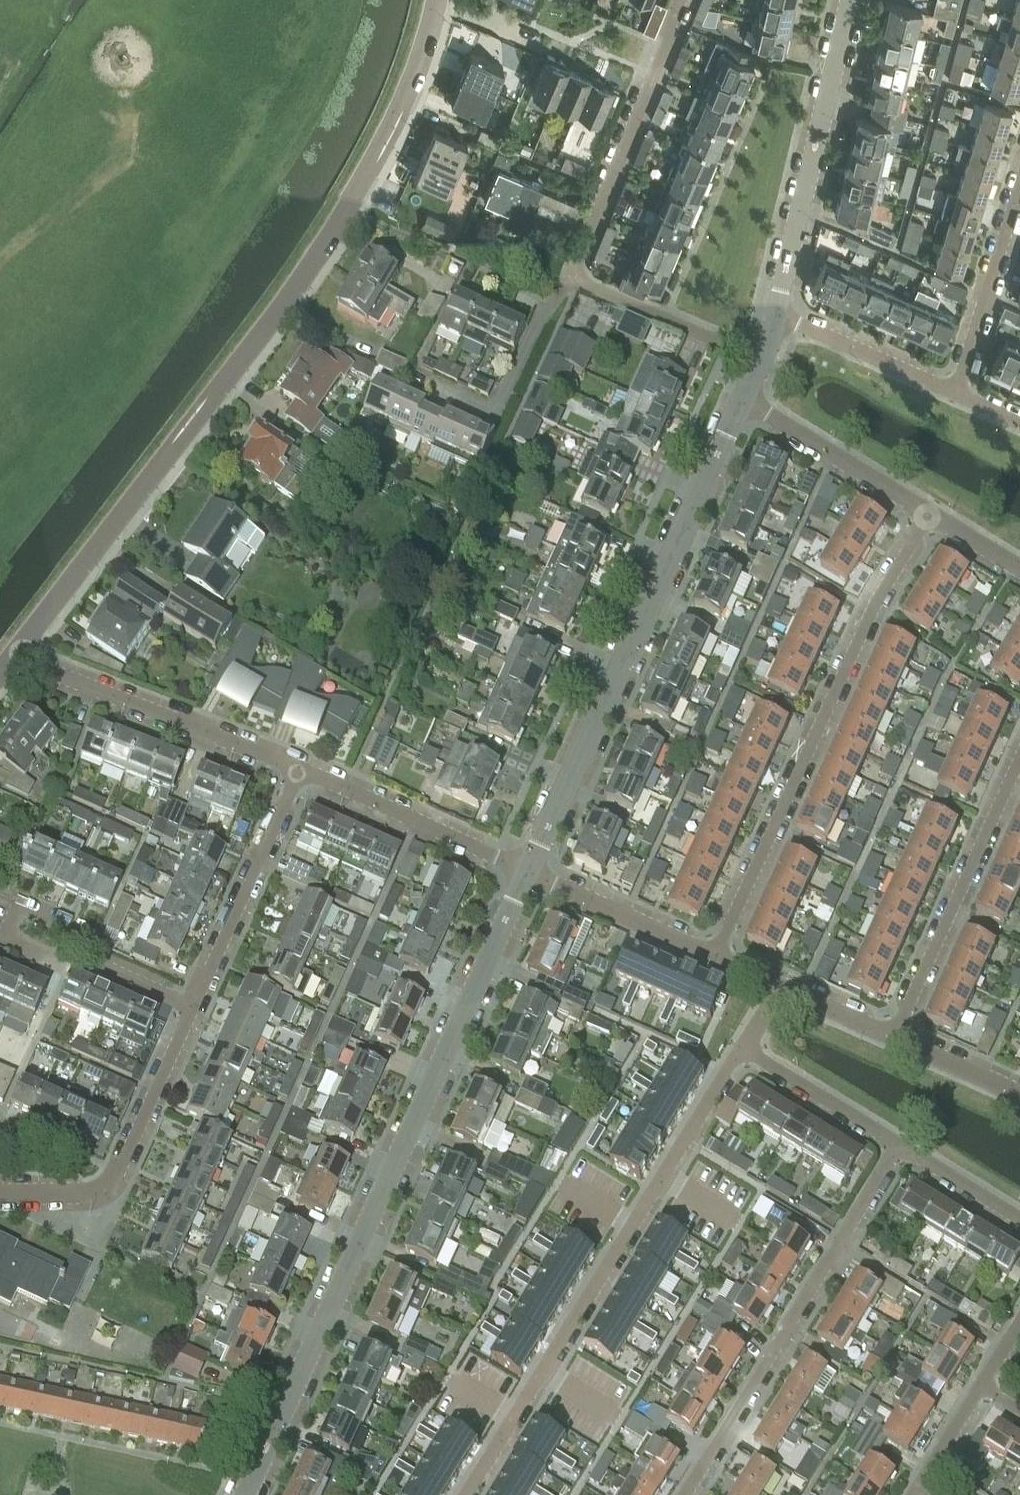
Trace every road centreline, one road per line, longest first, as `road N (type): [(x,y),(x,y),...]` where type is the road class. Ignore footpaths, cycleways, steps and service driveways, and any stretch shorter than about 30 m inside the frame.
road 1 (unclassified): [(440,0),(399,116),(344,218),(14,658)]
road 2 (tertiary): [(243,1494),(526,872)]
road 3 (tertiary): [(526,872),(741,397)]
road 4 (residential): [(465,1494),(737,1050)]
road 5 (residential): [(713,956),(870,614),(927,514)]
road 6 (residential): [(683,1494),(896,1145)]
road 7 (tertiary): [(776,313),(852,0)]
road 8 (residential): [(0,1205),(97,1193),(191,1000)]
road 9 (residential): [(1019,758),(890,1037)]
road 10 (residential): [(298,770),(14,658)]
road 11 (residential): [(685,0),(578,263)]
road 12 (residential): [(578,263),(543,309),(494,412),(413,374)]
road 13 (residential): [(191,1000),(298,770)]
road 14 (residential): [(526,872),(298,770)]
road 15 (residential): [(927,514),(741,397)]
road 16 (residential): [(957,393),(1019,190)]
road 17 (residential): [(578,263),(588,286),(759,358)]
road 18 (residential): [(713,956),(526,872)]
road 19 (residential): [(957,393),(776,313)]
road 20 (residential): [(737,1050),(896,1145)]
road 21 (unclassified): [(73,951),(79,936),(19,911),(5,940),(65,966)]
road 22 (residential): [(896,1145),(1019,1221)]
road 23 (residential): [(1019,1096),(890,1037)]
road 24 (unclassified): [(191,1000),(73,951)]
road 25 (residential): [(890,1037),(775,985)]
road 26 (residential): [(979,1387),(913,1494)]

